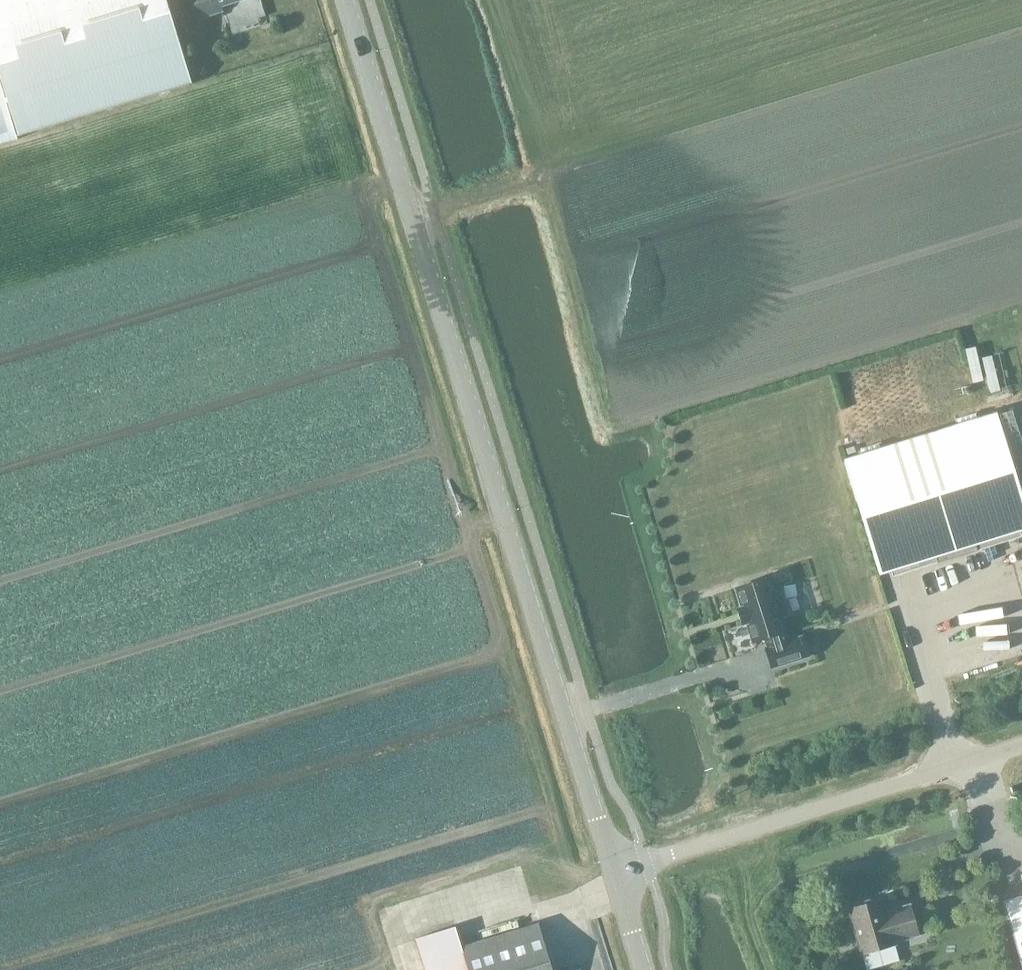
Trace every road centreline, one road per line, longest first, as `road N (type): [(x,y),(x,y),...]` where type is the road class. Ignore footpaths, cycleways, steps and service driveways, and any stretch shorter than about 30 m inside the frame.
road 1 (unclassified): [(613,871),(346,0)]
road 2 (residential): [(613,871),(1021,745)]

